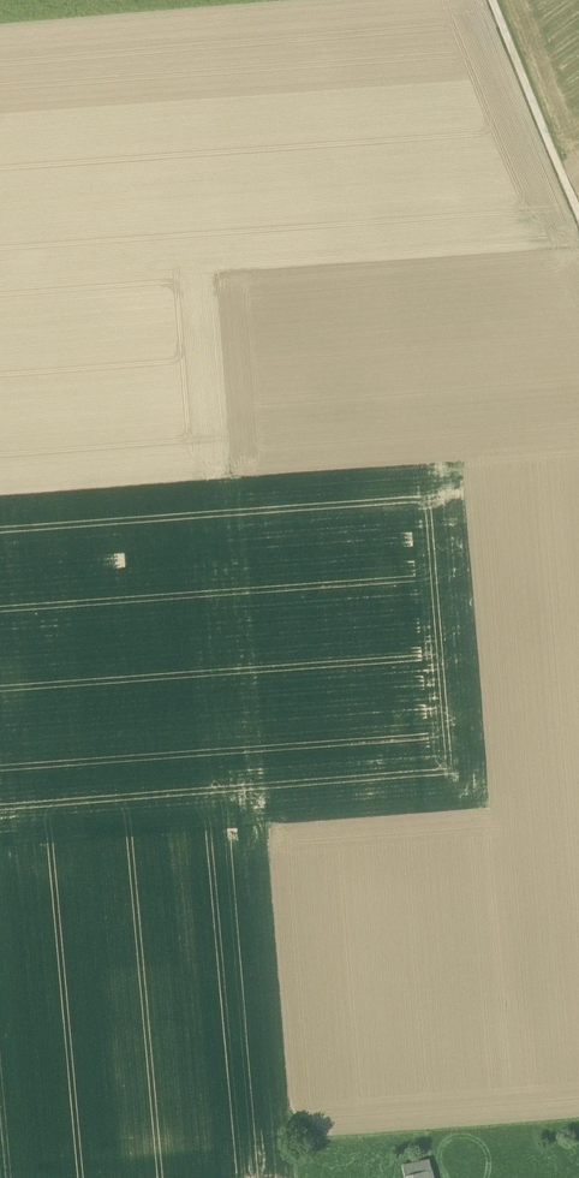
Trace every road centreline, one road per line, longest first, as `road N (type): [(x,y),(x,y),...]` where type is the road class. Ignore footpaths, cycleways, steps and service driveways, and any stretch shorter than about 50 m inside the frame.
road 1 (track): [(494,0),(578,209)]

